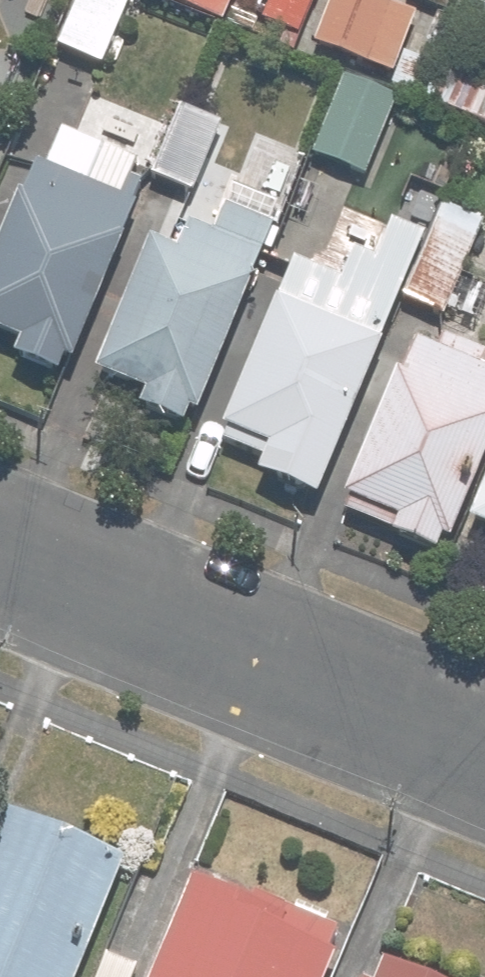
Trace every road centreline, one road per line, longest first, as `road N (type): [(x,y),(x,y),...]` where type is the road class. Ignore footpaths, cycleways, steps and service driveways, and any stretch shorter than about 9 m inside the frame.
road 1 (residential): [(0,557),(484,761)]

